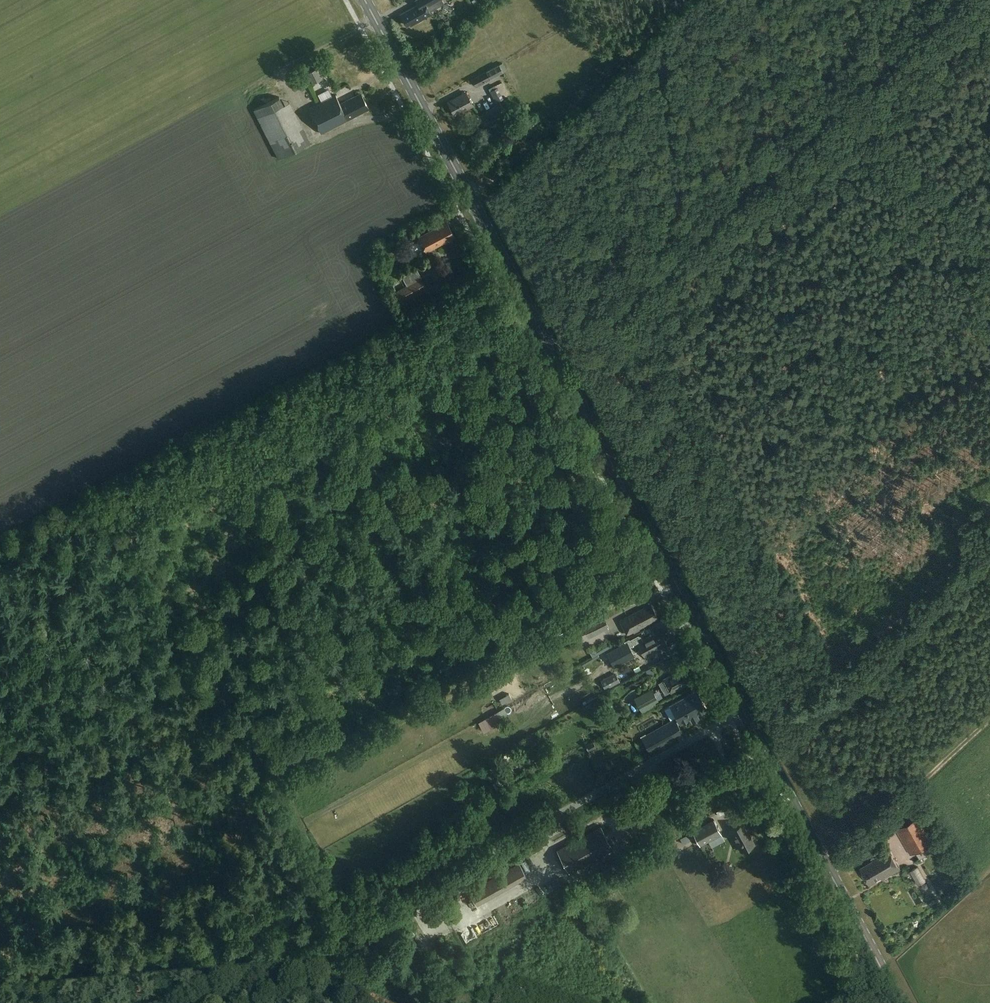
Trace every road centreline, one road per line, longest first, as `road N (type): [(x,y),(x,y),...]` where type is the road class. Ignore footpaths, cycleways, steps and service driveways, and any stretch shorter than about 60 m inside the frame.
road 1 (primary): [(743,711),(366,0)]
road 2 (unclassified): [(743,711),(220,1002)]
road 3 (track): [(0,532),(491,270)]
road 4 (track): [(354,928),(108,474)]
road 5 (track): [(273,778),(649,567)]
road 6 (track): [(555,355),(840,98)]
road 7 (primary): [(900,1002),(743,711)]
road 8 (track): [(466,1002),(410,896)]

